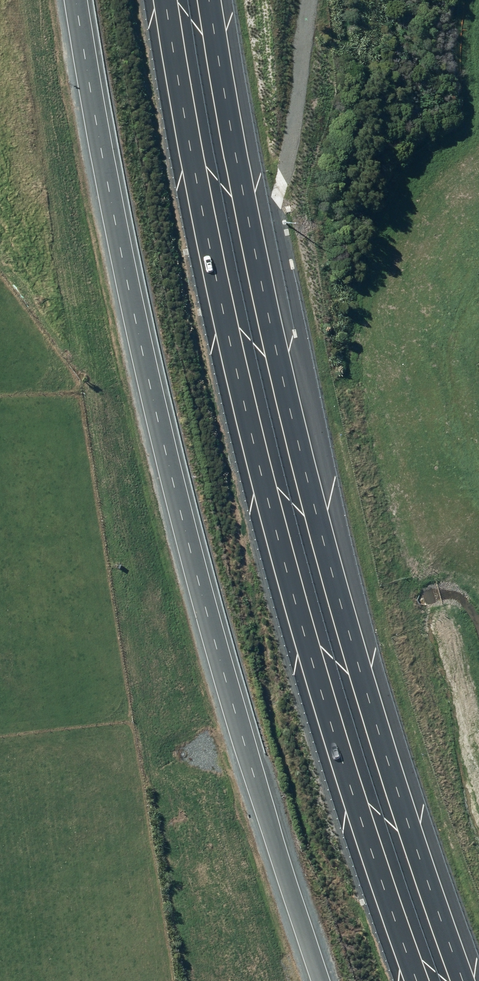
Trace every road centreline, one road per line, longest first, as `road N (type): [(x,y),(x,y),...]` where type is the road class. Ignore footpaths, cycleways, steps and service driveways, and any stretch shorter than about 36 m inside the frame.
road 1 (motorway): [(212,0),(293,411),(346,607),(470,980)]
road 2 (motorway): [(420,980),(272,492),(202,194),(169,0)]
road 3 (unclassified): [(81,0),(180,497),(324,980)]
road 4 (track): [(272,212),(296,125),(309,0)]

